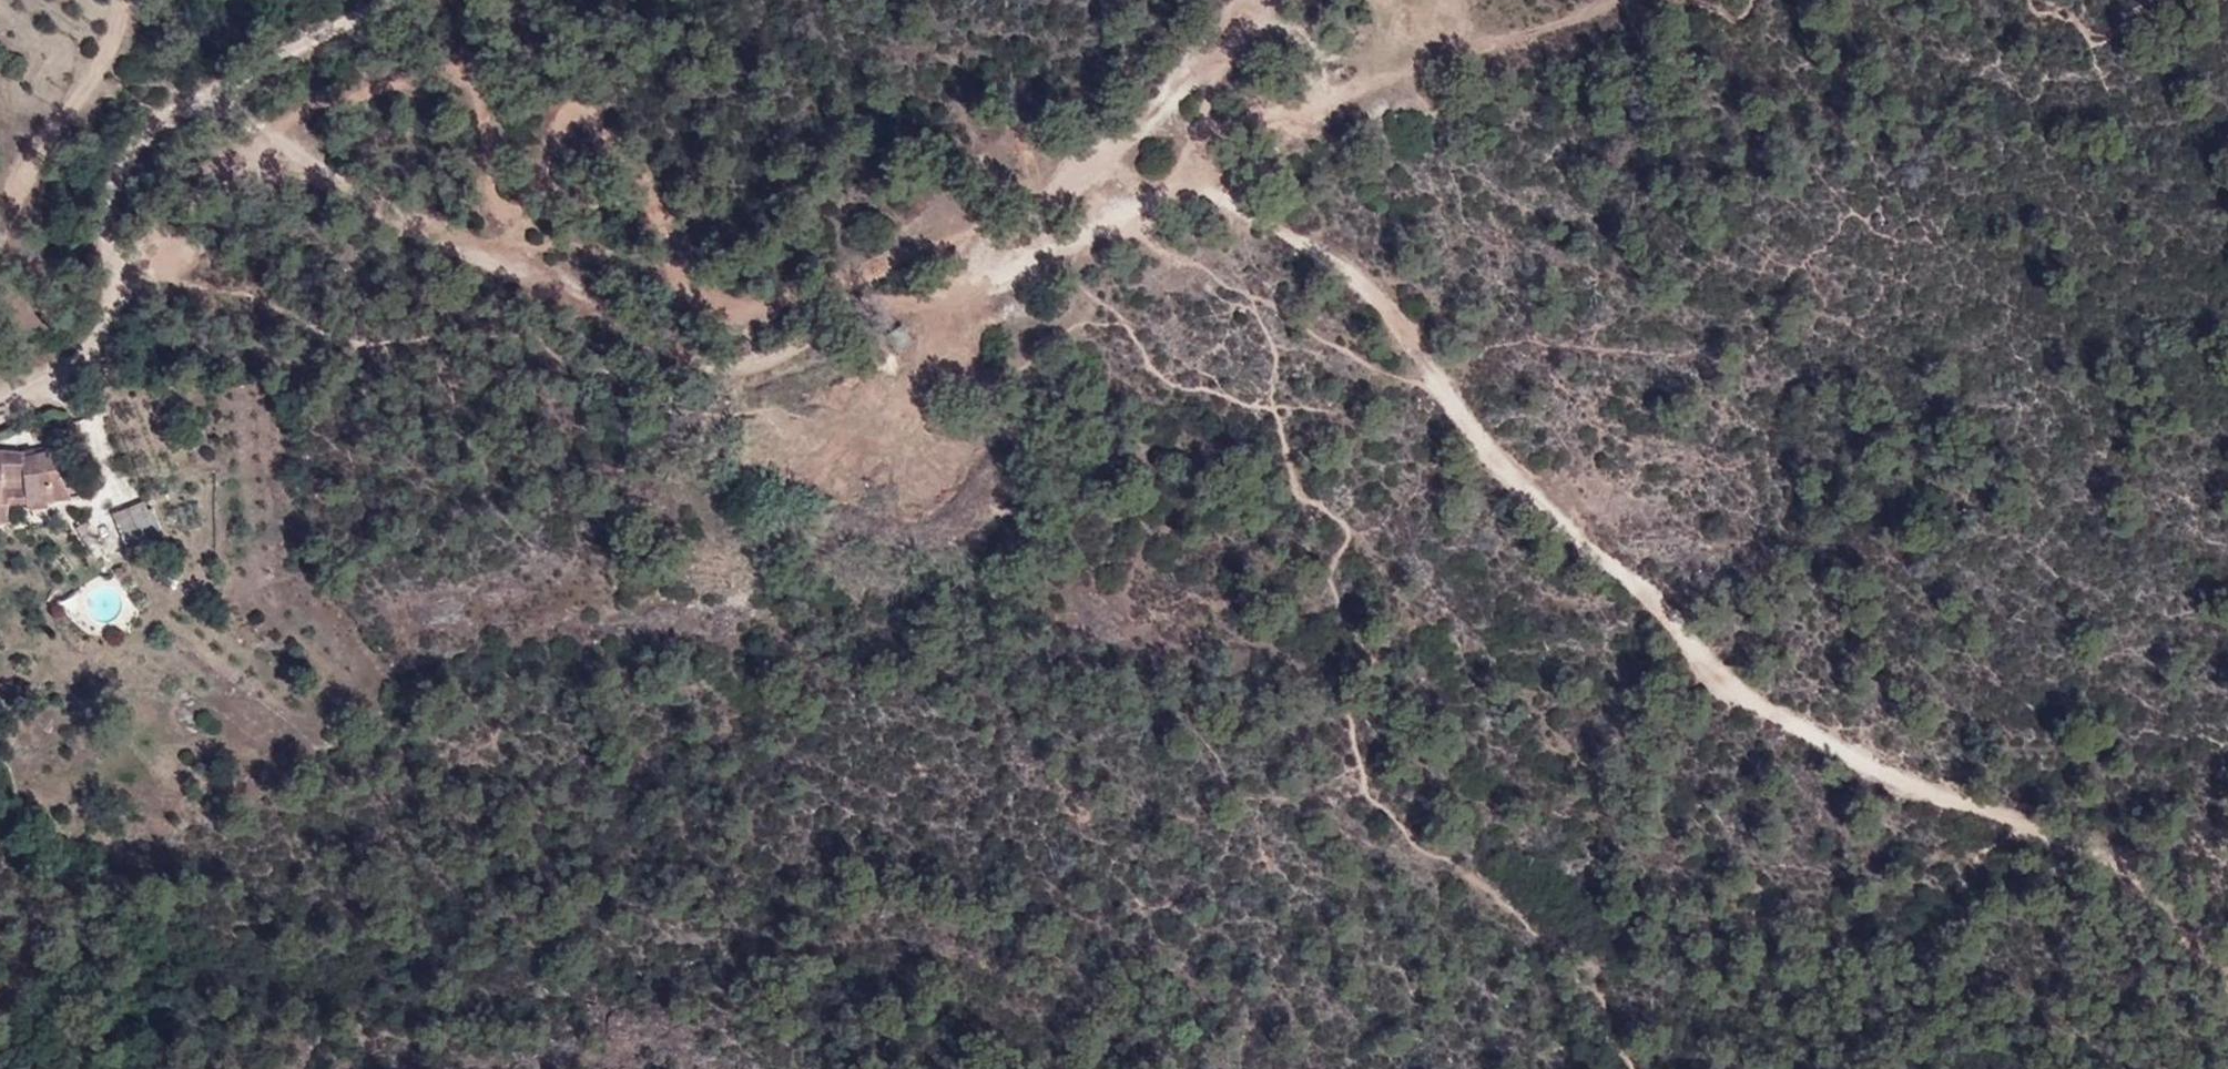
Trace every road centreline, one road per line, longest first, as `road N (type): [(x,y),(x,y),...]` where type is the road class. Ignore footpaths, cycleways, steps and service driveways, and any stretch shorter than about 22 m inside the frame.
road 1 (track): [(1228,38),(1152,135),(1061,201),(1038,238),(980,271),(859,309),(743,369),(686,361),(420,234),(218,106),(195,103),(392,0)]
road 2 (track): [(1152,135),(1240,206),(1315,248),(1379,305),(1489,458),(1620,571),(1734,700),(1895,782),(2035,826),(2120,885),(2227,998)]
road 3 (track): [(1204,68),(1301,115),(1611,0)]
road 4 (residential): [(0,402),(116,335),(127,248),(124,176),(195,103)]

